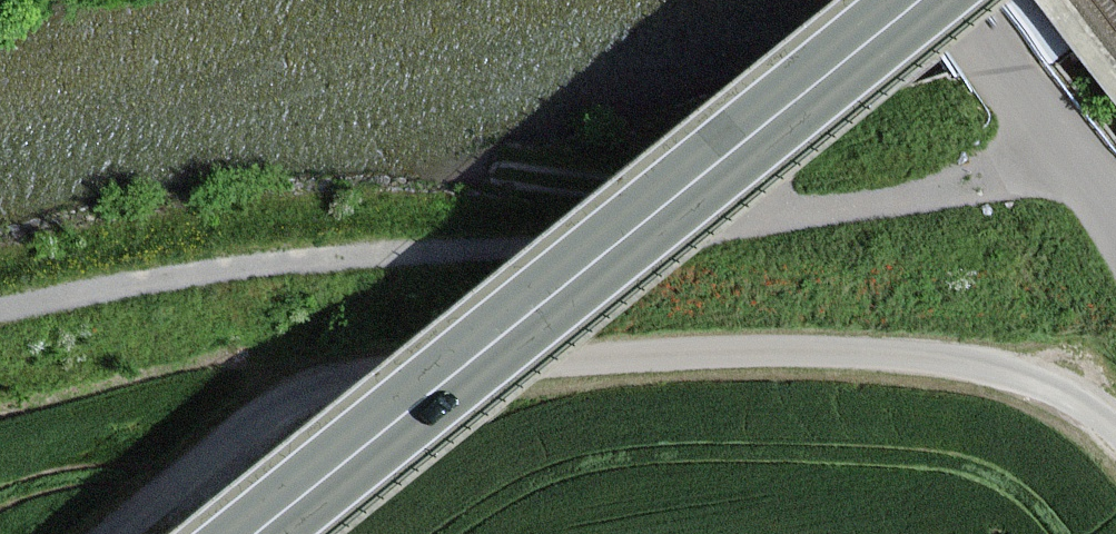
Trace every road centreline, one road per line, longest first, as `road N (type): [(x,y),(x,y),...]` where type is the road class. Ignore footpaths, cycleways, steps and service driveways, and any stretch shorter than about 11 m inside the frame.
road 1 (track): [(1115,438),(1050,392),(988,367),(630,358),(382,373),(325,388),(274,417),(125,533)]
road 2 (primary): [(248,533),(912,0)]
road 3 (unclassified): [(1115,227),(951,0)]

